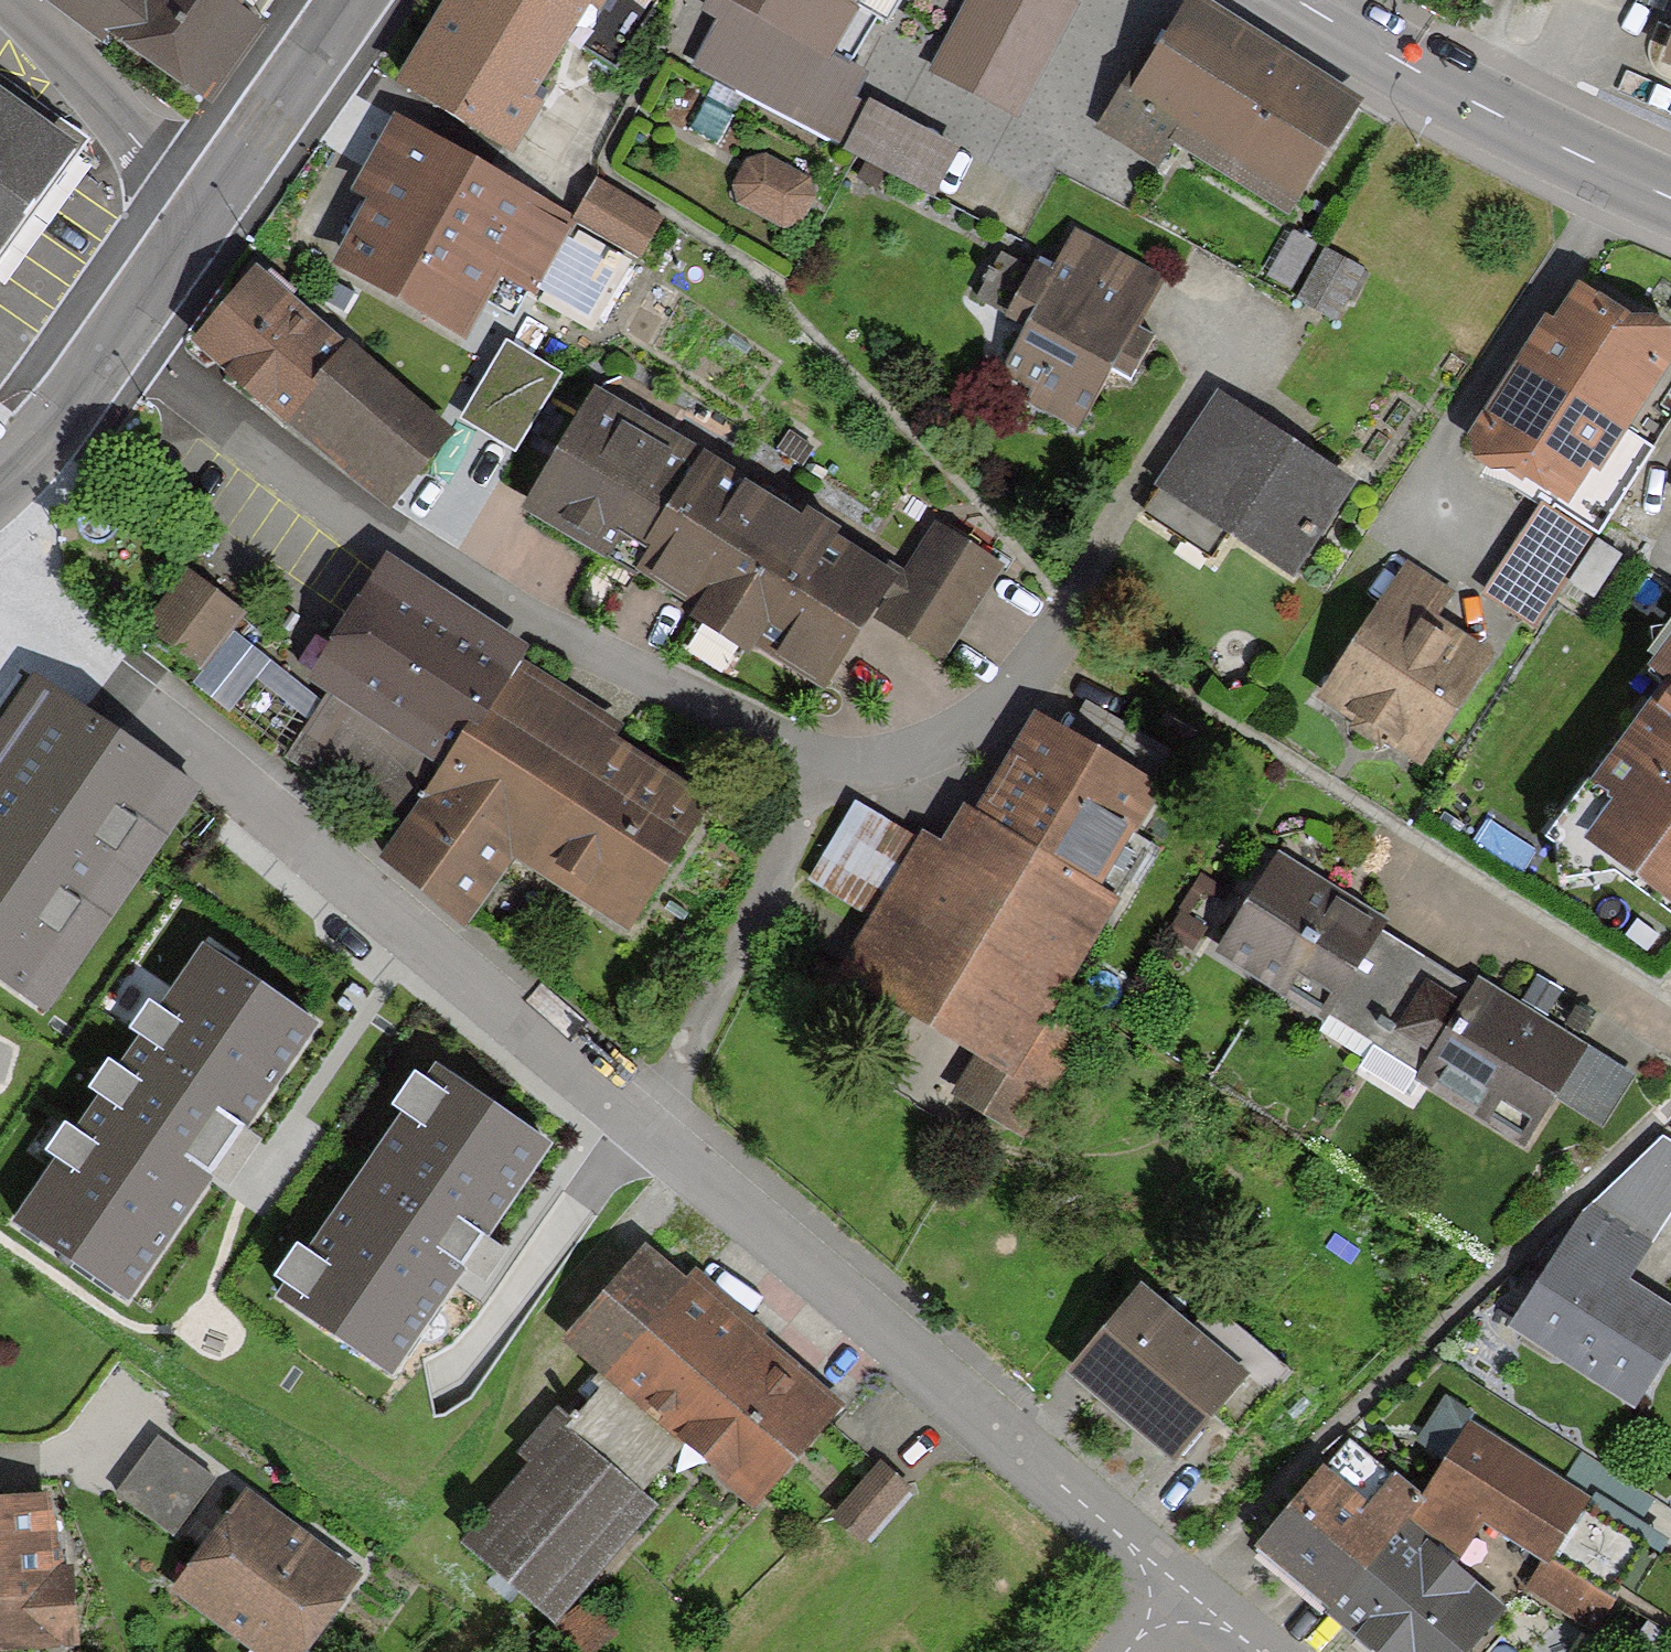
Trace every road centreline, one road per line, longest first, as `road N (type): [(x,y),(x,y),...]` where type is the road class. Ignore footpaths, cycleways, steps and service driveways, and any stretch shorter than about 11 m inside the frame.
road 1 (residential): [(0,609),(15,611),(647,1123),(1182,1593)]
road 2 (tertiary): [(348,0),(0,484)]
road 3 (tertiary): [(1670,198),(1446,89),(1299,0)]
road 4 (residential): [(0,1468),(89,1450),(134,1407)]

